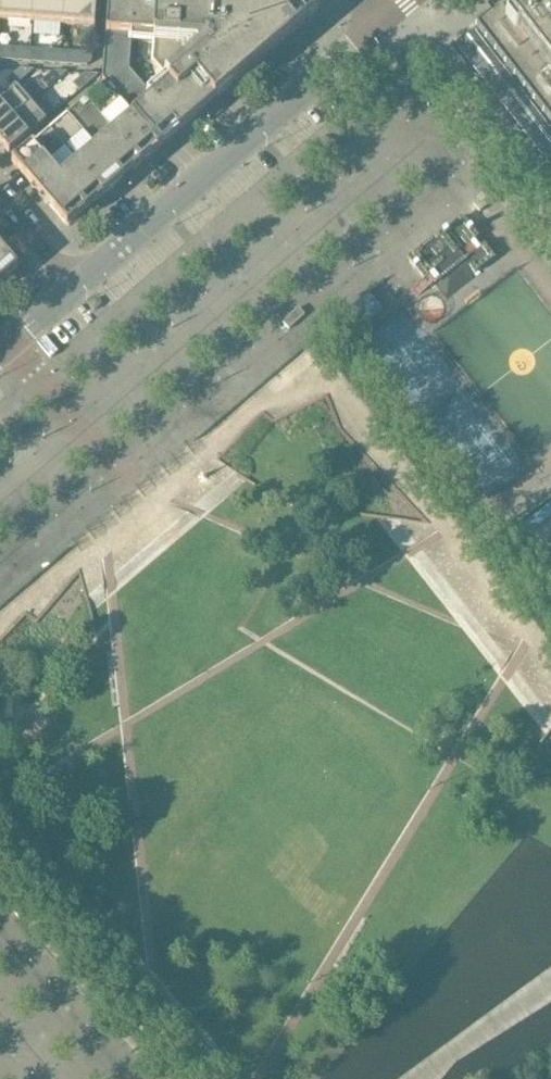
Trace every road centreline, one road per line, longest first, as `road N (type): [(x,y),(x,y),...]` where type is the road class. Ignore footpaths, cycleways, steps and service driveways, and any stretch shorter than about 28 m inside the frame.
road 1 (residential): [(75,286),(385,22)]

